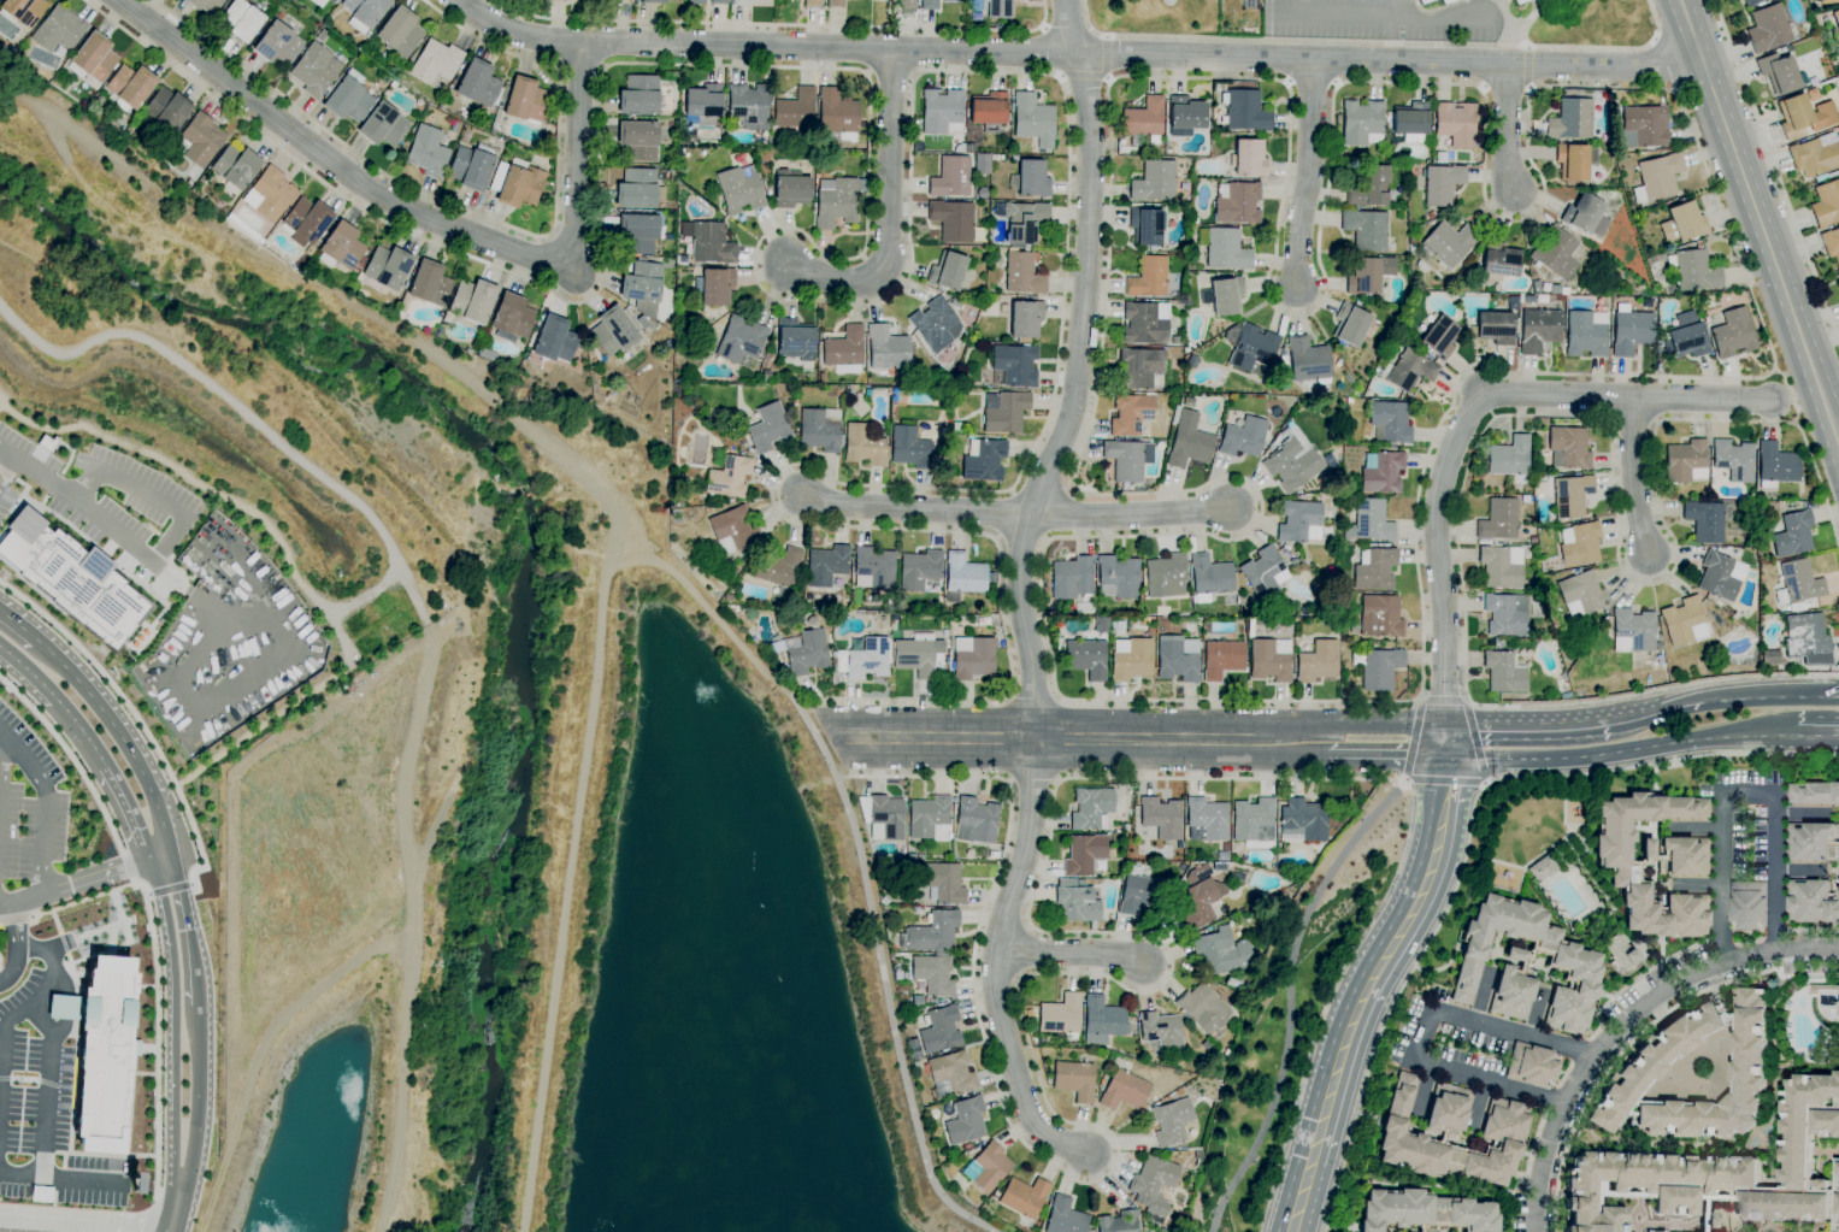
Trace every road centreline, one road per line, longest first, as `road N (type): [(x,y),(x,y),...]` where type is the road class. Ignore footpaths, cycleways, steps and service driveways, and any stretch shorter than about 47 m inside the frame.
road 1 (track): [(785,696),(664,560),(632,562),(603,580),(525,1231)]
road 2 (residential): [(121,0),(371,191),(415,217),(574,267),(583,46)]
road 3 (tertiary): [(1078,53),(1090,145),(1075,393),(1020,554),(1035,738)]
road 4 (residential): [(452,0),(483,24),(583,46),(1078,53)]
road 5 (residential): [(1772,401),(1484,394),(1448,461),(1437,508),(1445,725)]
road 6 (residential): [(1078,53),(1705,71)]
road 7 (track): [(231,1136),(235,774),(258,749),(432,633)]
road 8 (secondary): [(1680,0),(1838,443)]
road 9 (residential): [(1838,947),(1774,949),(1720,962),(1628,1020),(1590,1057),(1556,1121),(1532,1231)]
road 10 (residential): [(1035,738),(1028,854),(997,953),(996,997),(1026,1115),(1089,1155)]
road 11 (secondary): [(1309,1165),(1346,1032),(1436,855),(1448,756)]
road 12 (track): [(200,1231),(261,1044),(322,985),(411,927)]
road 13 (secondary): [(1448,756),(1569,756),(1793,733)]
road 14 (secondary): [(153,861),(173,972),(181,1189)]
road 15 (residential): [(890,51),(889,261),(868,281),(792,278)]
road 16 (tertiary): [(1309,741),(1035,738)]
road 17 (secondary): [(171,855),(131,756),(98,705),(37,642)]
road 18 (track): [(632,562),(601,496),(497,395),(466,377)]
road 19 (residential): [(1032,517),(839,506),(801,494)]
road 20 (residential): [(1314,63),(1297,291)]
road 21 (residential): [(1230,511),(1032,517)]
road 22 (residential): [(1035,738),(844,738)]
road 23 (secondary): [(181,1189),(198,1107),(199,1006)]
road 24 (secondary): [(0,647),(110,766)]
road 25 (secondary): [(1607,721),(1445,725)]
road 26 (residential): [(1633,399),(1635,502),(1646,555)]
road 27 (secondary): [(199,1006),(171,855)]
road 28 (residential): [(1143,966),(1113,955),(997,953)]
road 29 (tertiary): [(1445,725),(1336,720),(1309,741)]
road 30 (tertiary): [(1309,741),(1330,755),(1448,756)]
road 31 (secondary): [(1838,697),(1699,697)]
road 32 (residential): [(1507,66),(1515,193)]

